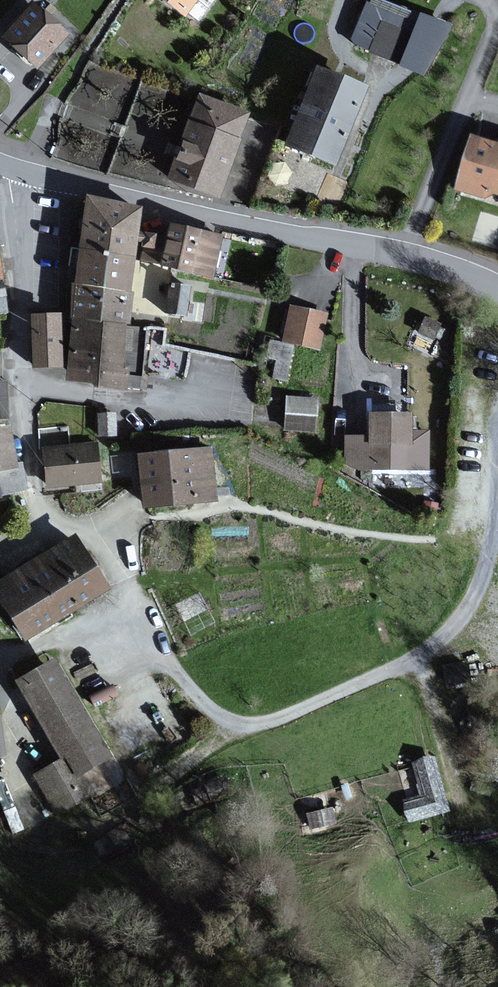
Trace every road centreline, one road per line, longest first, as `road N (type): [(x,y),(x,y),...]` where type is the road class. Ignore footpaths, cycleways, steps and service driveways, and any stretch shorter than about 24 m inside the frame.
road 1 (residential): [(497,503),(473,598),(425,651),(282,717),(248,724),(218,714),(162,654),(92,539),(46,516),(38,502),(19,402),(22,294),(10,167)]
road 2 (unclassified): [(10,167),(404,255),(497,289)]
road 3 (track): [(466,823),(416,656)]

